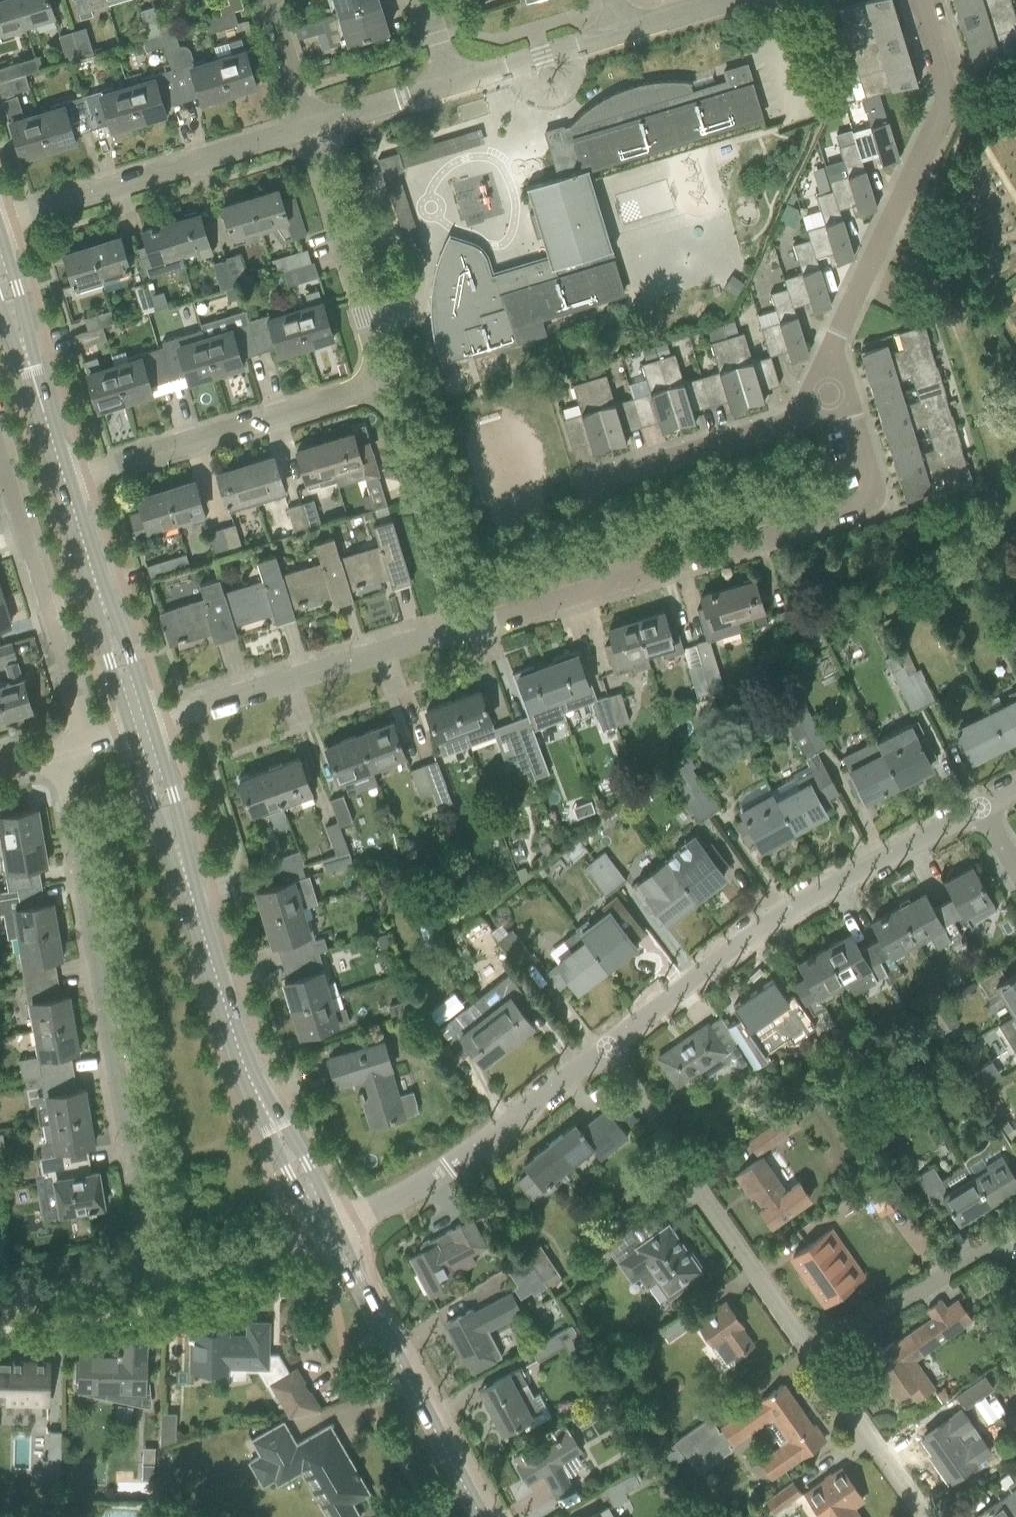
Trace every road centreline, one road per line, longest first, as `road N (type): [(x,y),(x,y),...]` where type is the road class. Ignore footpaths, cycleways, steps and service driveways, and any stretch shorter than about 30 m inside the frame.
road 1 (residential): [(151,1276),(63,752)]
road 2 (residential): [(605,1046),(789,909),(979,805)]
road 3 (residential): [(828,395),(835,338),(942,111),(944,85),(918,0)]
road 4 (residential): [(616,581),(870,497),(846,405),(828,395)]
road 5 (residential): [(812,1356),(605,1046)]
road 6 (residential): [(616,581),(588,483),(806,416),(828,395)]
road 7 (residential): [(64,478),(385,382)]
road 8 (residential): [(332,1234),(389,1206),(605,1046)]
road 9 (residential): [(0,221),(308,126)]
road 10 (residential): [(150,722),(458,628)]
road 11 (tertiary): [(480,1516),(332,1234)]
road 12 (residential): [(85,742),(0,465)]
road 13 (residential): [(385,382),(308,126)]
road 14 (tertiary): [(265,1112),(180,863)]
road 15 (residential): [(458,628),(385,382)]
road 16 (residential): [(1015,1230),(812,1356)]
road 17 (residential): [(925,1516),(812,1356)]
road 18 (residential): [(151,1276),(332,1234)]
road 19 (residential): [(449,82),(622,31)]
road 20 (residential): [(458,628),(616,581)]
road 21 (residential): [(0,1299),(151,1276)]
road 22 (residential): [(308,126),(449,82)]
road 23 (tertiary): [(180,863),(175,804),(150,722)]
road 24 (tertiary): [(128,729),(180,863)]
road 25 (tertiary): [(332,1234),(296,1146),(265,1112)]
road 26 (tertiary): [(265,1112),(296,1190),(332,1234)]
road 27 (tertiary): [(101,599),(105,651),(128,729)]
road 28 (tertiary): [(150,722),(126,644),(101,599)]
road 29 (residential): [(308,126),(269,0)]
road 30 (tertiary): [(64,478),(26,354)]
road 31 (tertiary): [(101,599),(64,478)]
road 32 (tertiary): [(26,354),(26,328),(0,235)]

